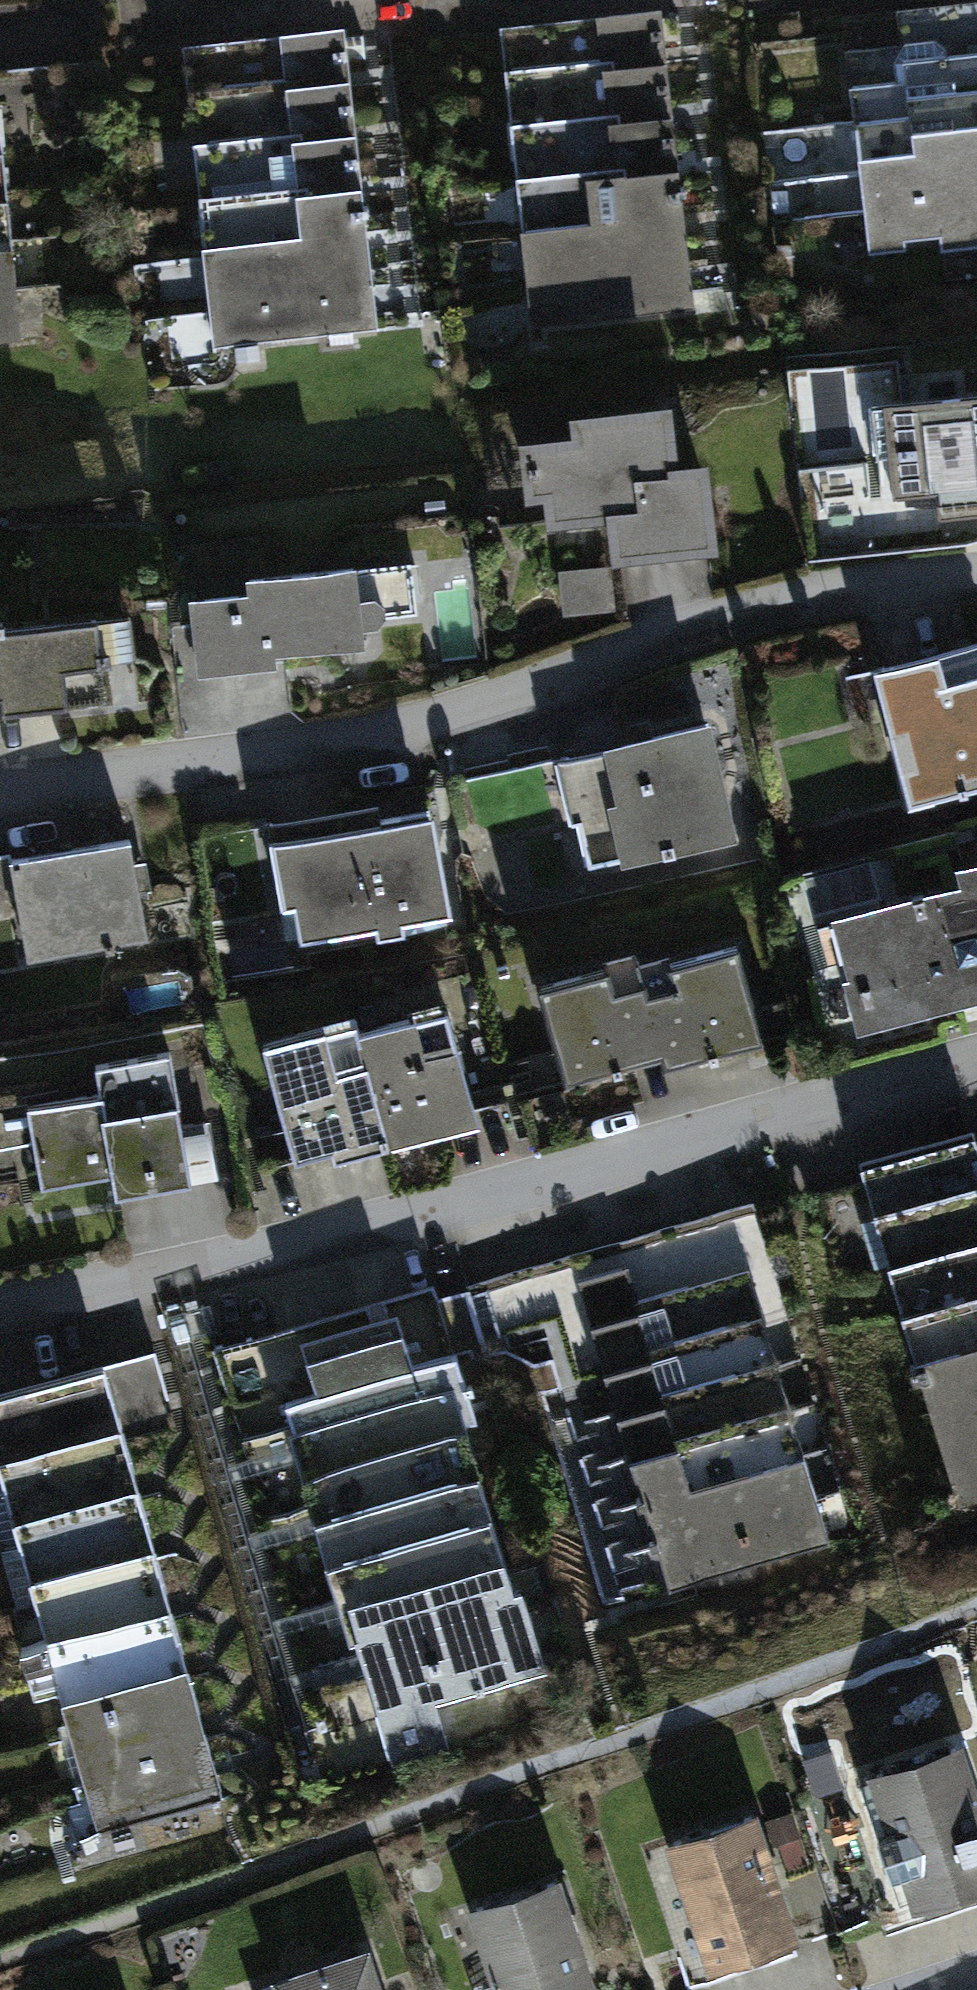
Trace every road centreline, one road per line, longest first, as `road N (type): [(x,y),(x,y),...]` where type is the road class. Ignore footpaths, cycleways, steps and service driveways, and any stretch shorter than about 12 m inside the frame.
road 1 (residential): [(976,1059),(387,1207),(0,1289)]
road 2 (residential): [(0,777),(355,732),(523,694),(758,603),(976,568)]

